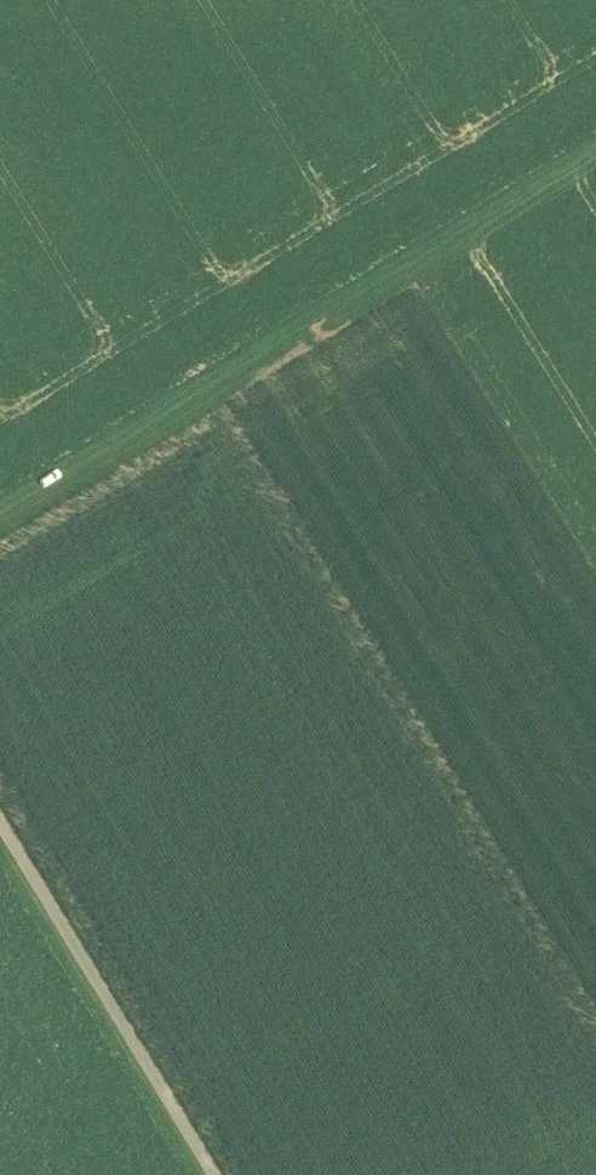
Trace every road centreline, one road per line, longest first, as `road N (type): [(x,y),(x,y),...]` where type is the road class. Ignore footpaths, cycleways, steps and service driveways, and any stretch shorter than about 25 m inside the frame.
road 1 (track): [(595,144),(0,502)]
road 2 (track): [(215,1174),(0,820)]

